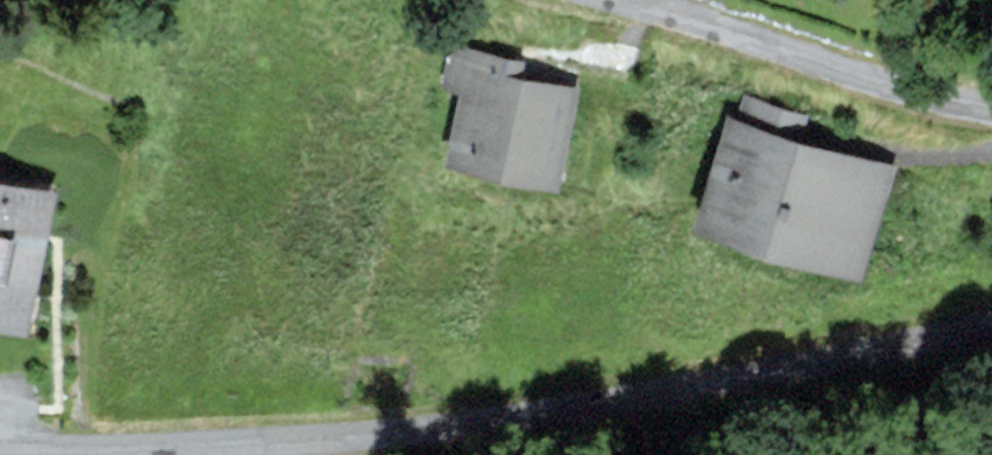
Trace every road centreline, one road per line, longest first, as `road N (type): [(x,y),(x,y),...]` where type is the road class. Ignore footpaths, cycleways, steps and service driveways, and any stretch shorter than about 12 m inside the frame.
road 1 (residential): [(0,452),(244,449),(514,420),(991,325)]
road 2 (residential): [(991,110),(606,0)]

